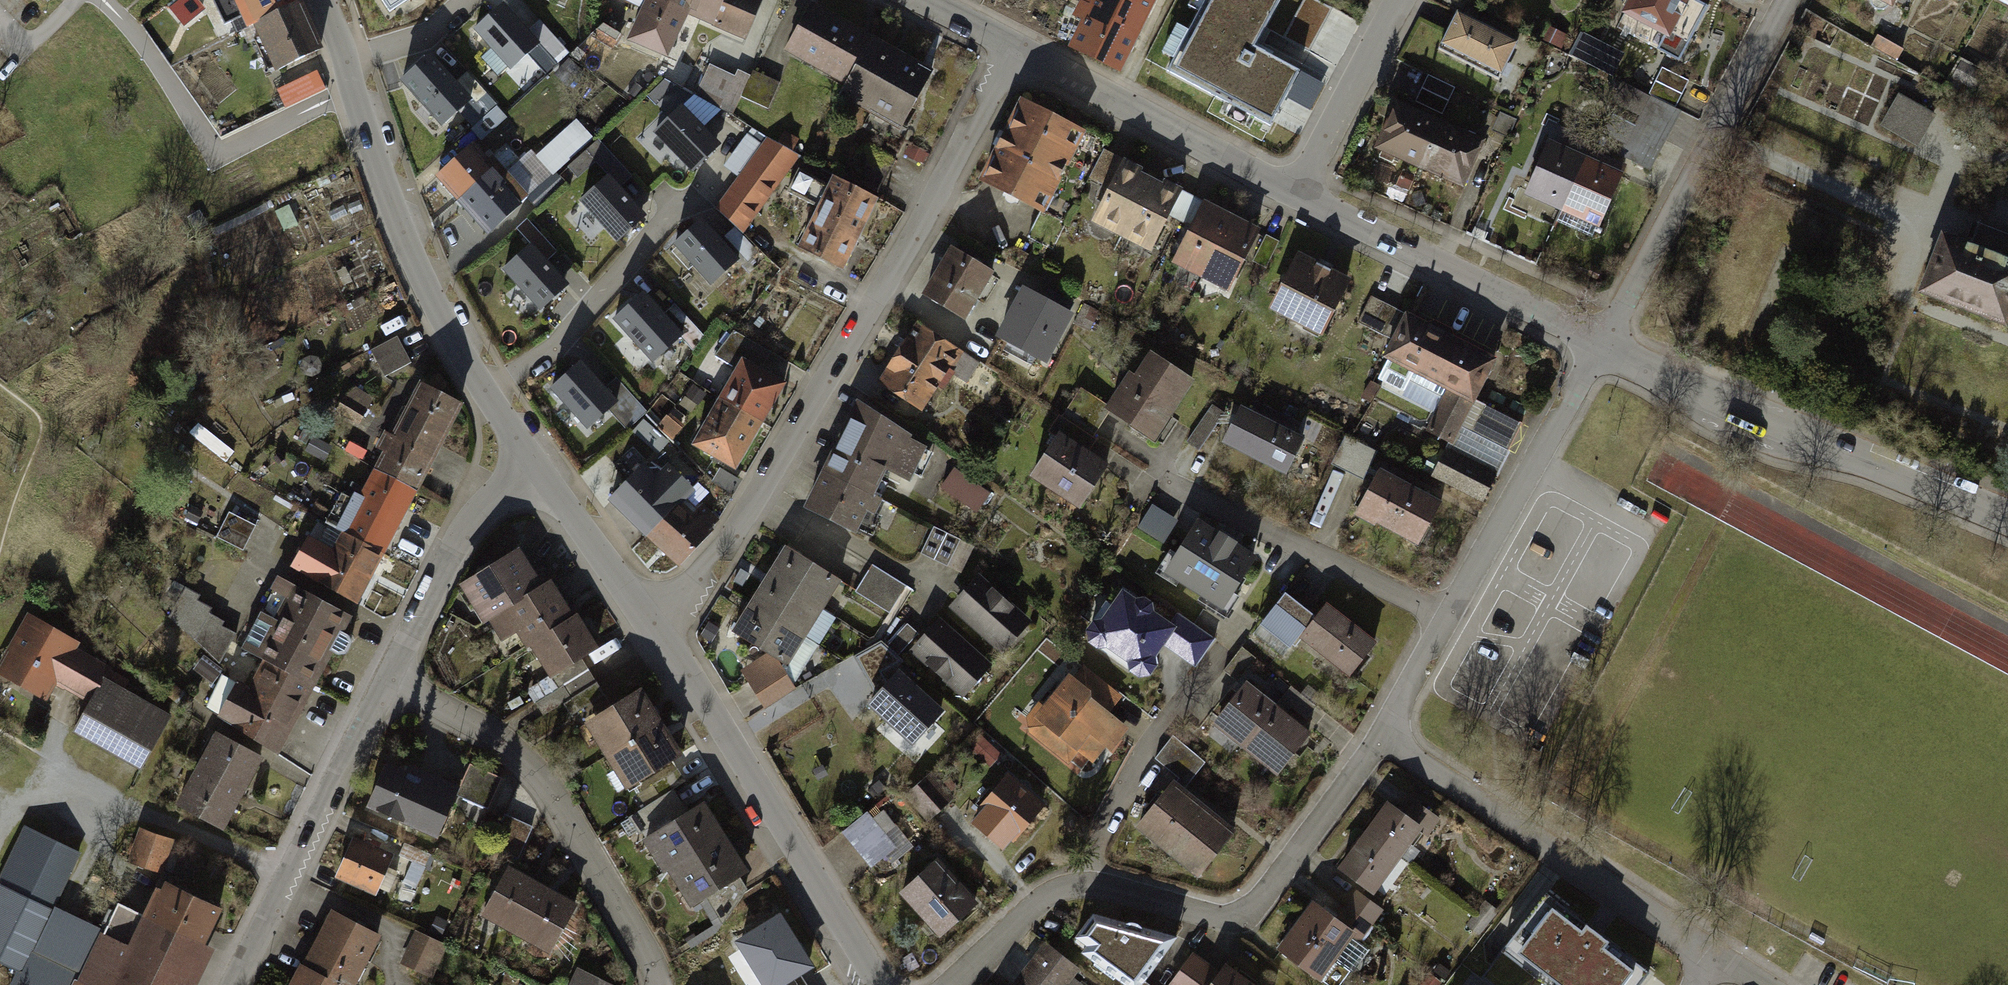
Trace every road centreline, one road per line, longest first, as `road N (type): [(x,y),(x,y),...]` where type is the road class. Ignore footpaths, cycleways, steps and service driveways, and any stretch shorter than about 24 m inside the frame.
road 1 (residential): [(1015,48),(909,243),(659,643)]
road 2 (residential): [(1380,737),(1239,919),(1222,922),(1093,884),(1069,885),(1030,906),(951,984)]
road 3 (residential): [(2007,519),(1840,457),(1594,349)]
road 4 (residential): [(1594,349),(1380,737)]
road 5 (residential): [(656,984),(640,942),(532,776),(457,712),(387,680)]
road 6 (secondary): [(659,643),(883,984)]
road 7 (residential): [(1787,0),(1594,349)]
road 8 (residential): [(1380,737),(1712,948)]
road 9 (secondary): [(341,59),(397,218),(479,384)]
road 10 (residential): [(234,984),(387,680)]
road 11 (residential): [(1594,349),(1296,206)]
road 12 (residential): [(1296,206),(1015,48)]
road 13 (residential): [(387,680),(463,532),(539,470)]
road 14 (residential): [(479,384),(559,348),(664,216)]
road 15 (residential): [(1403,0),(1296,206)]
road 16 (secondary): [(539,470),(659,643)]
road 17 (residential): [(341,59),(415,36),(458,0)]

